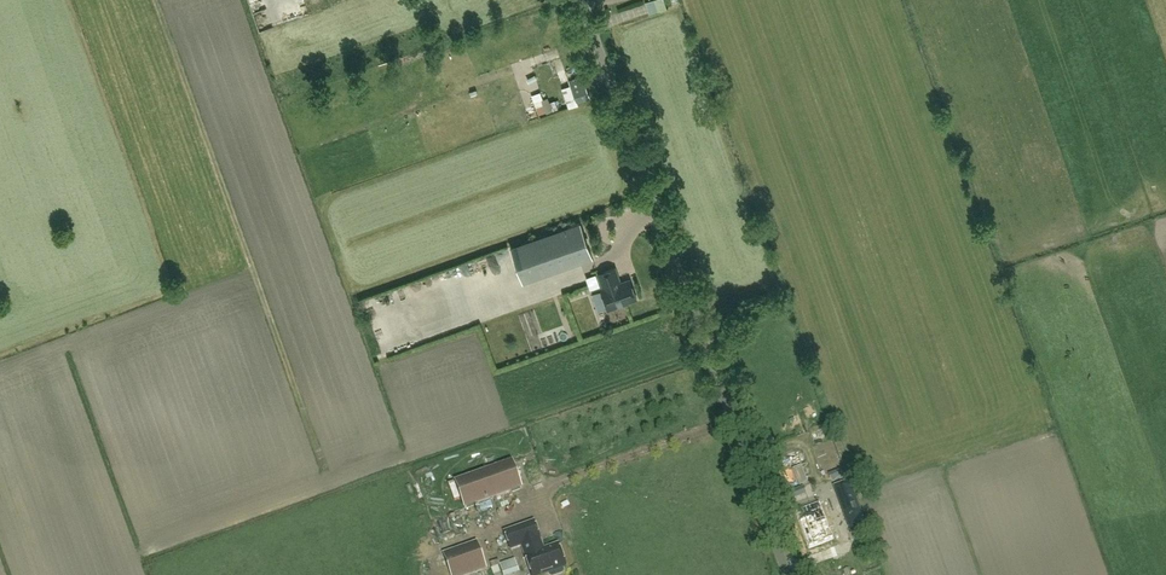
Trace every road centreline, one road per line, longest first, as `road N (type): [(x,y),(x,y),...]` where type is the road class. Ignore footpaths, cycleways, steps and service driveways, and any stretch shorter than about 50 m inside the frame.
road 1 (unclassified): [(788,574),(581,0)]

